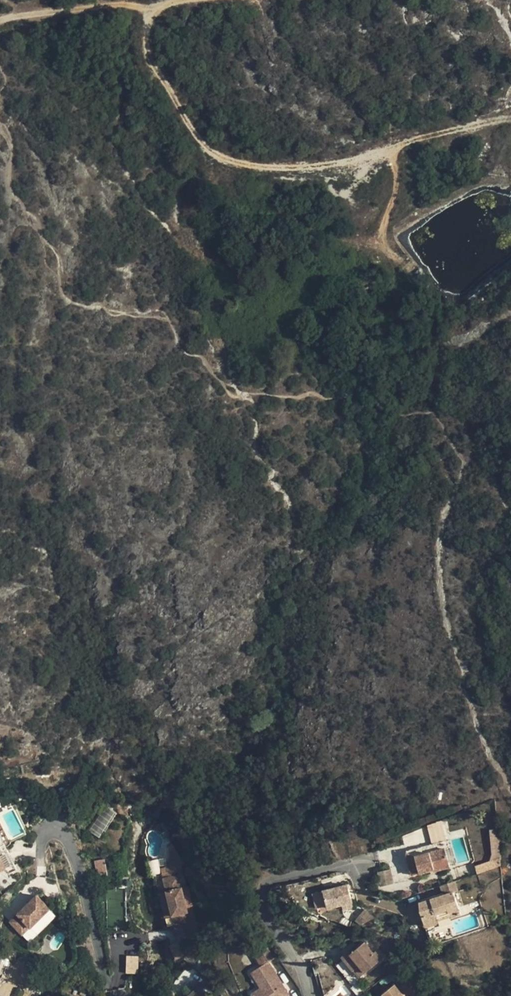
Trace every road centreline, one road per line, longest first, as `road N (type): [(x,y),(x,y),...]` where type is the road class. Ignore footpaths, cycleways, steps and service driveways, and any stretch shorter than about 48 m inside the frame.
road 1 (track): [(208,149),(236,163),(324,166),(510,118)]
road 2 (track): [(412,270),(381,239),(361,245),(235,205),(208,149)]
road 3 (residential): [(376,858),(261,886),(262,906),(308,995)]
road 4 (residential): [(40,874),(40,836),(62,830),(76,855),(112,995)]
road 5 (track): [(208,149),(149,55),(151,7)]
road 6 (track): [(151,7),(0,20)]

